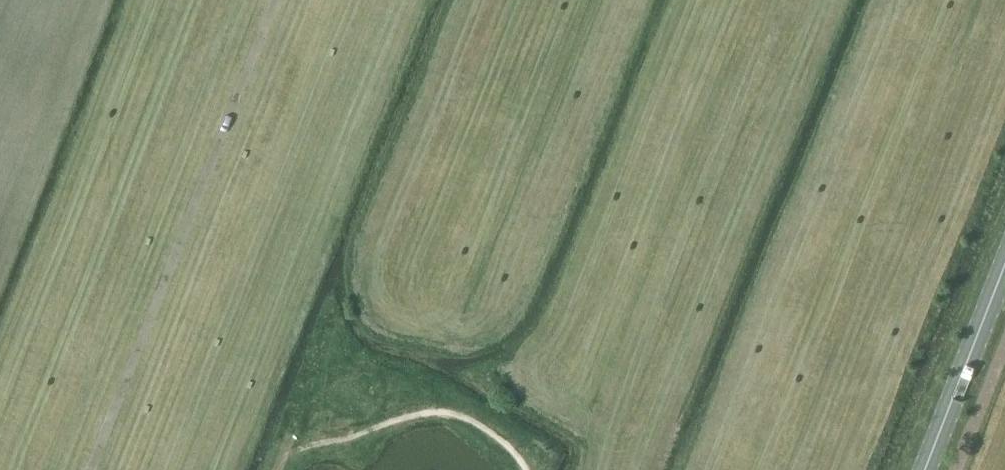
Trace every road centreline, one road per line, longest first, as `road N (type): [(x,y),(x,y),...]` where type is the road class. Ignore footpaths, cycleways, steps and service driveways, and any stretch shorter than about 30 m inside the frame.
road 1 (track): [(93,469),(276,0)]
road 2 (secondary): [(927,469),(1004,271)]

